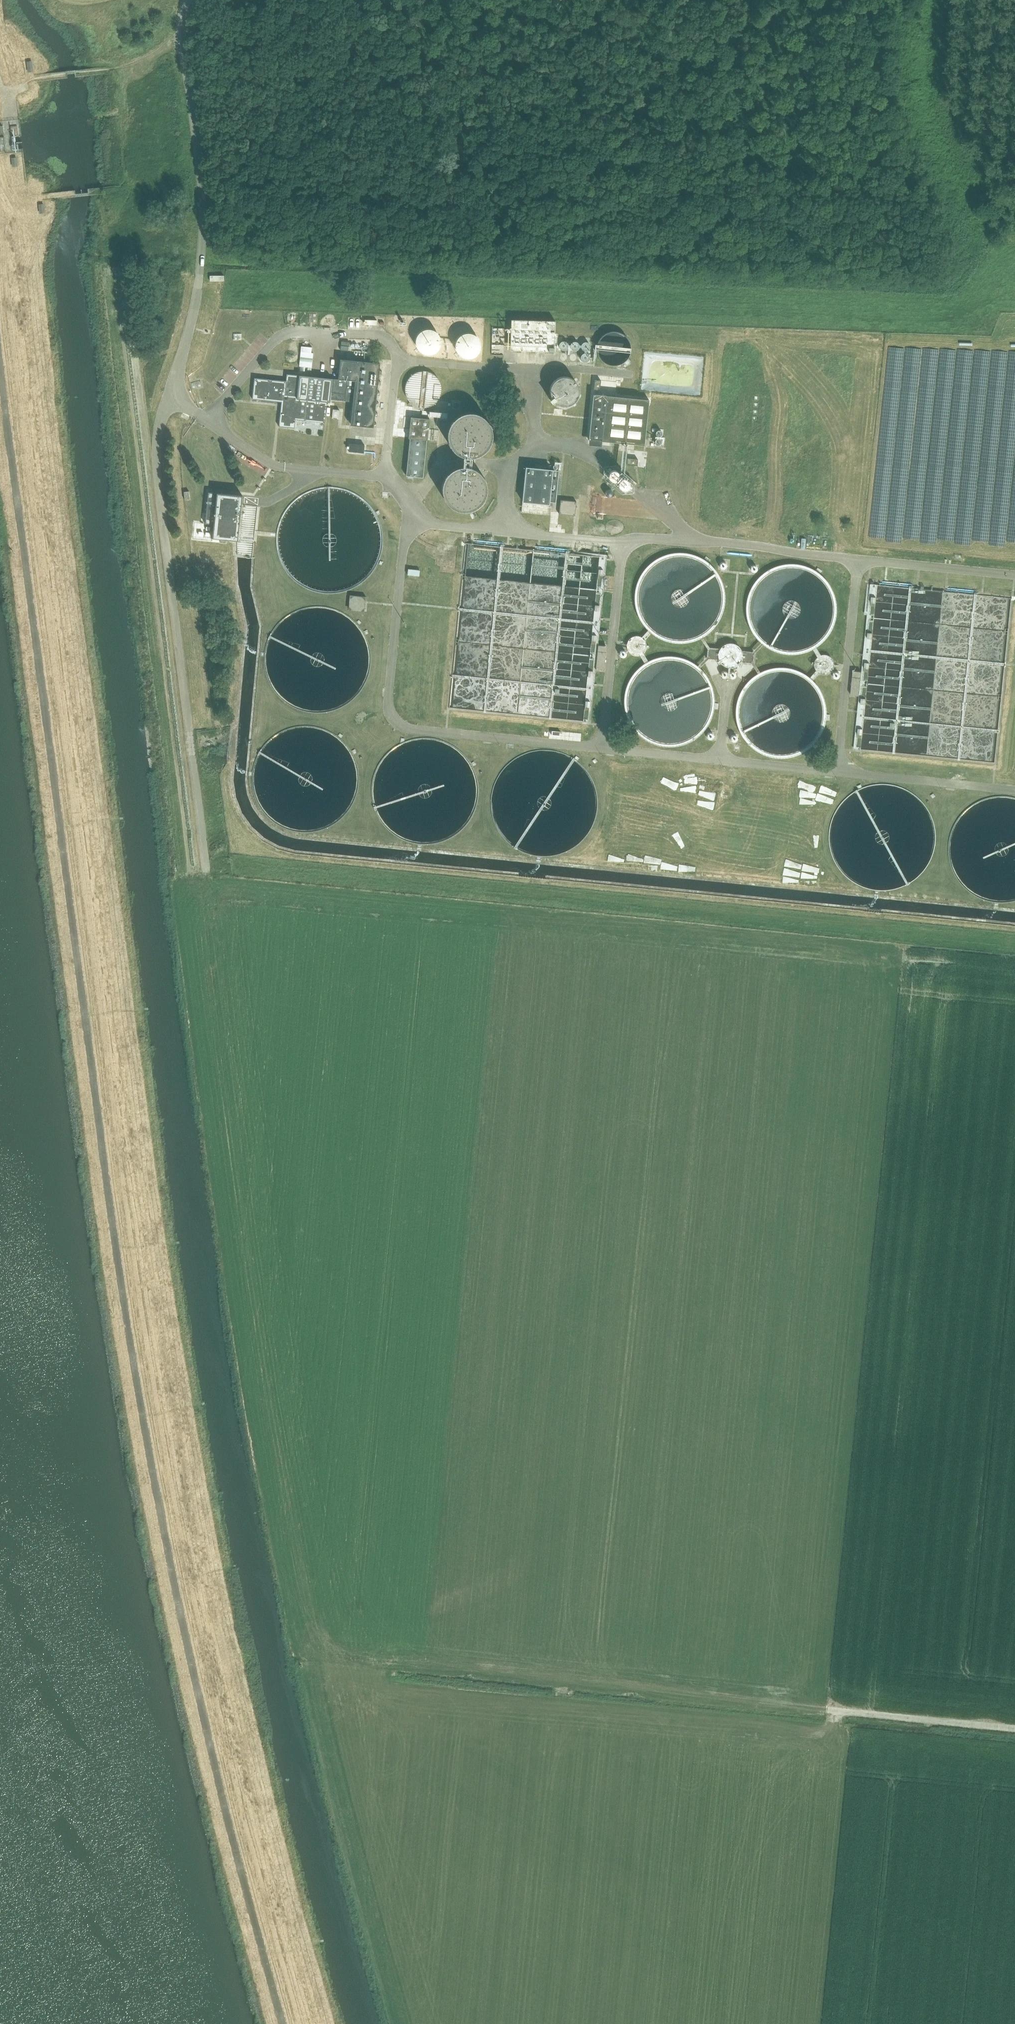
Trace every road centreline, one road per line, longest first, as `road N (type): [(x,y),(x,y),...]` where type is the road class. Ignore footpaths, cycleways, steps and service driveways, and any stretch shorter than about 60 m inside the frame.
road 1 (unclassified): [(281,2023),(204,1736),(164,1537),(56,828),(0,367)]
road 2 (unclassified): [(207,870),(159,490),(158,433),(170,394)]
road 3 (unclassified): [(170,394),(207,285),(183,34),(189,0)]

